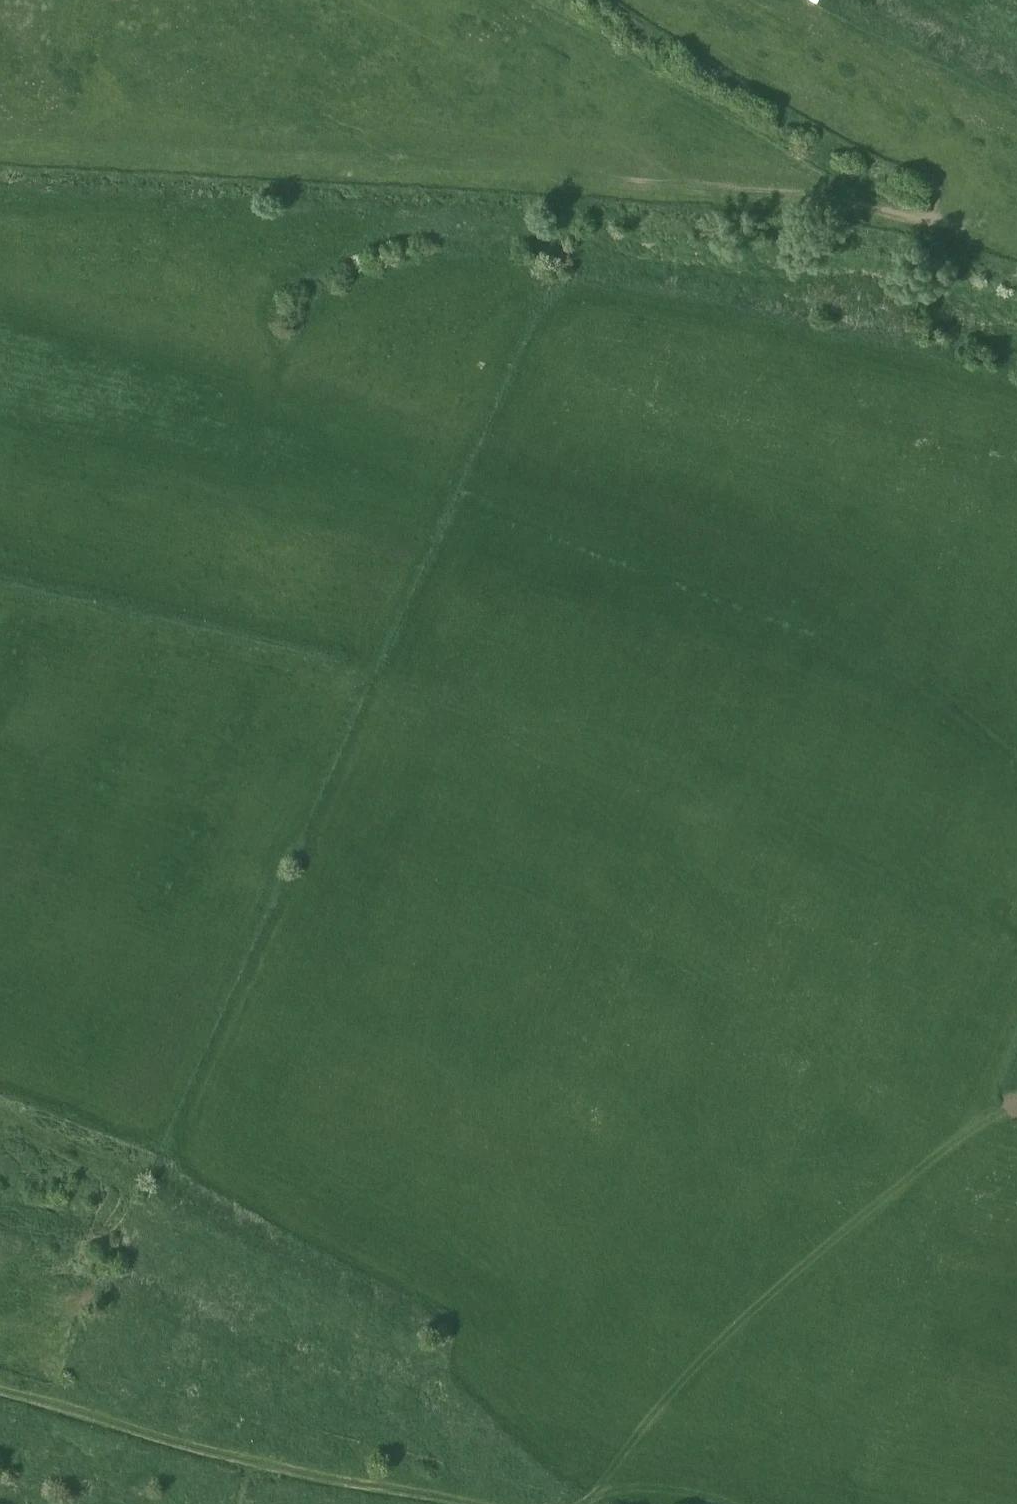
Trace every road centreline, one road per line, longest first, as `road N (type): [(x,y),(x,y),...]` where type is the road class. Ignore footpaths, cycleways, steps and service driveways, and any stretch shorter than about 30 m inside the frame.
road 1 (track): [(472,1503),(318,1480),(0,1390)]
road 2 (track): [(760,0),(1016,126)]

